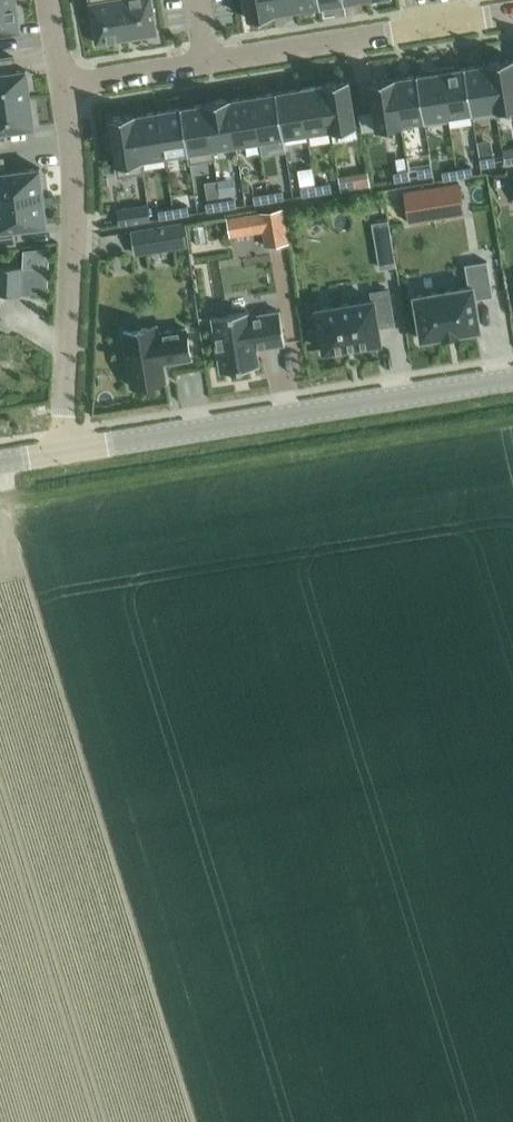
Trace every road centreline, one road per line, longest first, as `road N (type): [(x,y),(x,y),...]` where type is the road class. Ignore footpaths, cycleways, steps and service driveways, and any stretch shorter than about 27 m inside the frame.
road 1 (track): [(0,505),(512,422)]
road 2 (unclassified): [(62,451),(512,377)]
road 3 (residential): [(63,89),(512,14)]
road 4 (residential): [(62,451),(74,183),(63,89)]

